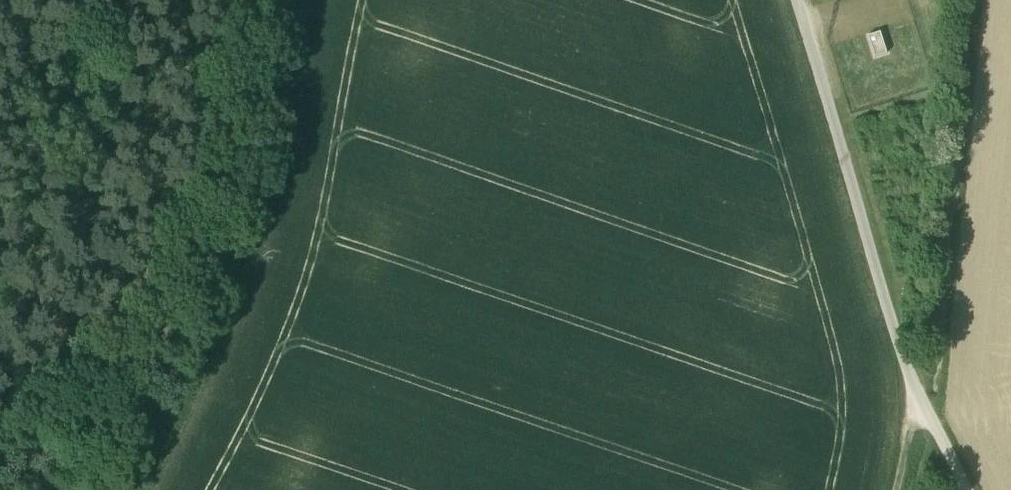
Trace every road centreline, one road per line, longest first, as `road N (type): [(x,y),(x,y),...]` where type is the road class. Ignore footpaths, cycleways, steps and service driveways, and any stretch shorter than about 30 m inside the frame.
road 1 (track): [(924,411),(797,0)]

